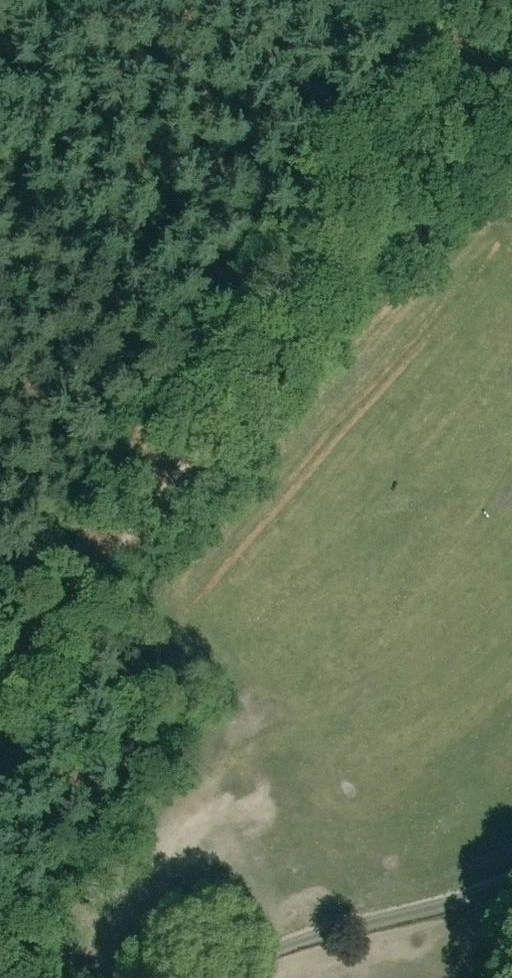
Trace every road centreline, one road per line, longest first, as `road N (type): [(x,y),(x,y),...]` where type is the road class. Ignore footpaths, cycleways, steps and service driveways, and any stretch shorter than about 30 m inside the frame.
road 1 (track): [(489,71),(0,702)]
road 2 (unclassified): [(231,977),(295,943),(511,882)]
road 3 (track): [(511,92),(407,0)]

